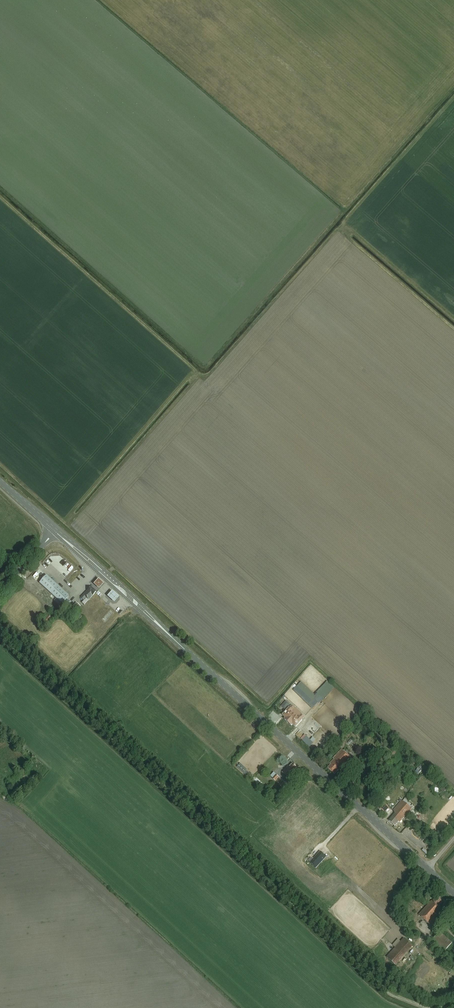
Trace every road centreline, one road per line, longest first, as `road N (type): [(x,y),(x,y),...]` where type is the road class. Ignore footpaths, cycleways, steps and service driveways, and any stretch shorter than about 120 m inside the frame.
road 1 (secondary): [(427,870),(55,531)]

